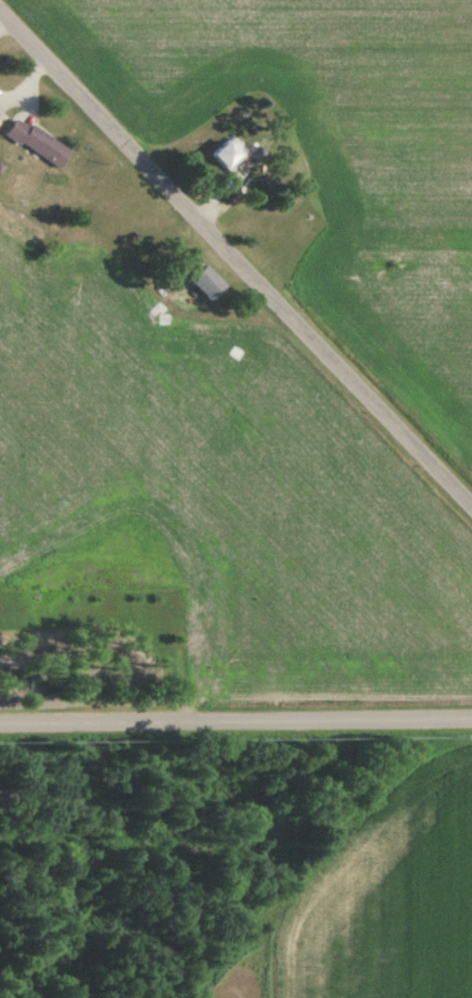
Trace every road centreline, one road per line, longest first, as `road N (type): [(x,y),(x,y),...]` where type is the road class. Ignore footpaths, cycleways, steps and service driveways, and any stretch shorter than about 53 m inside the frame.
road 1 (residential): [(471,502),(0,7)]
road 2 (residential): [(0,720),(471,717)]

